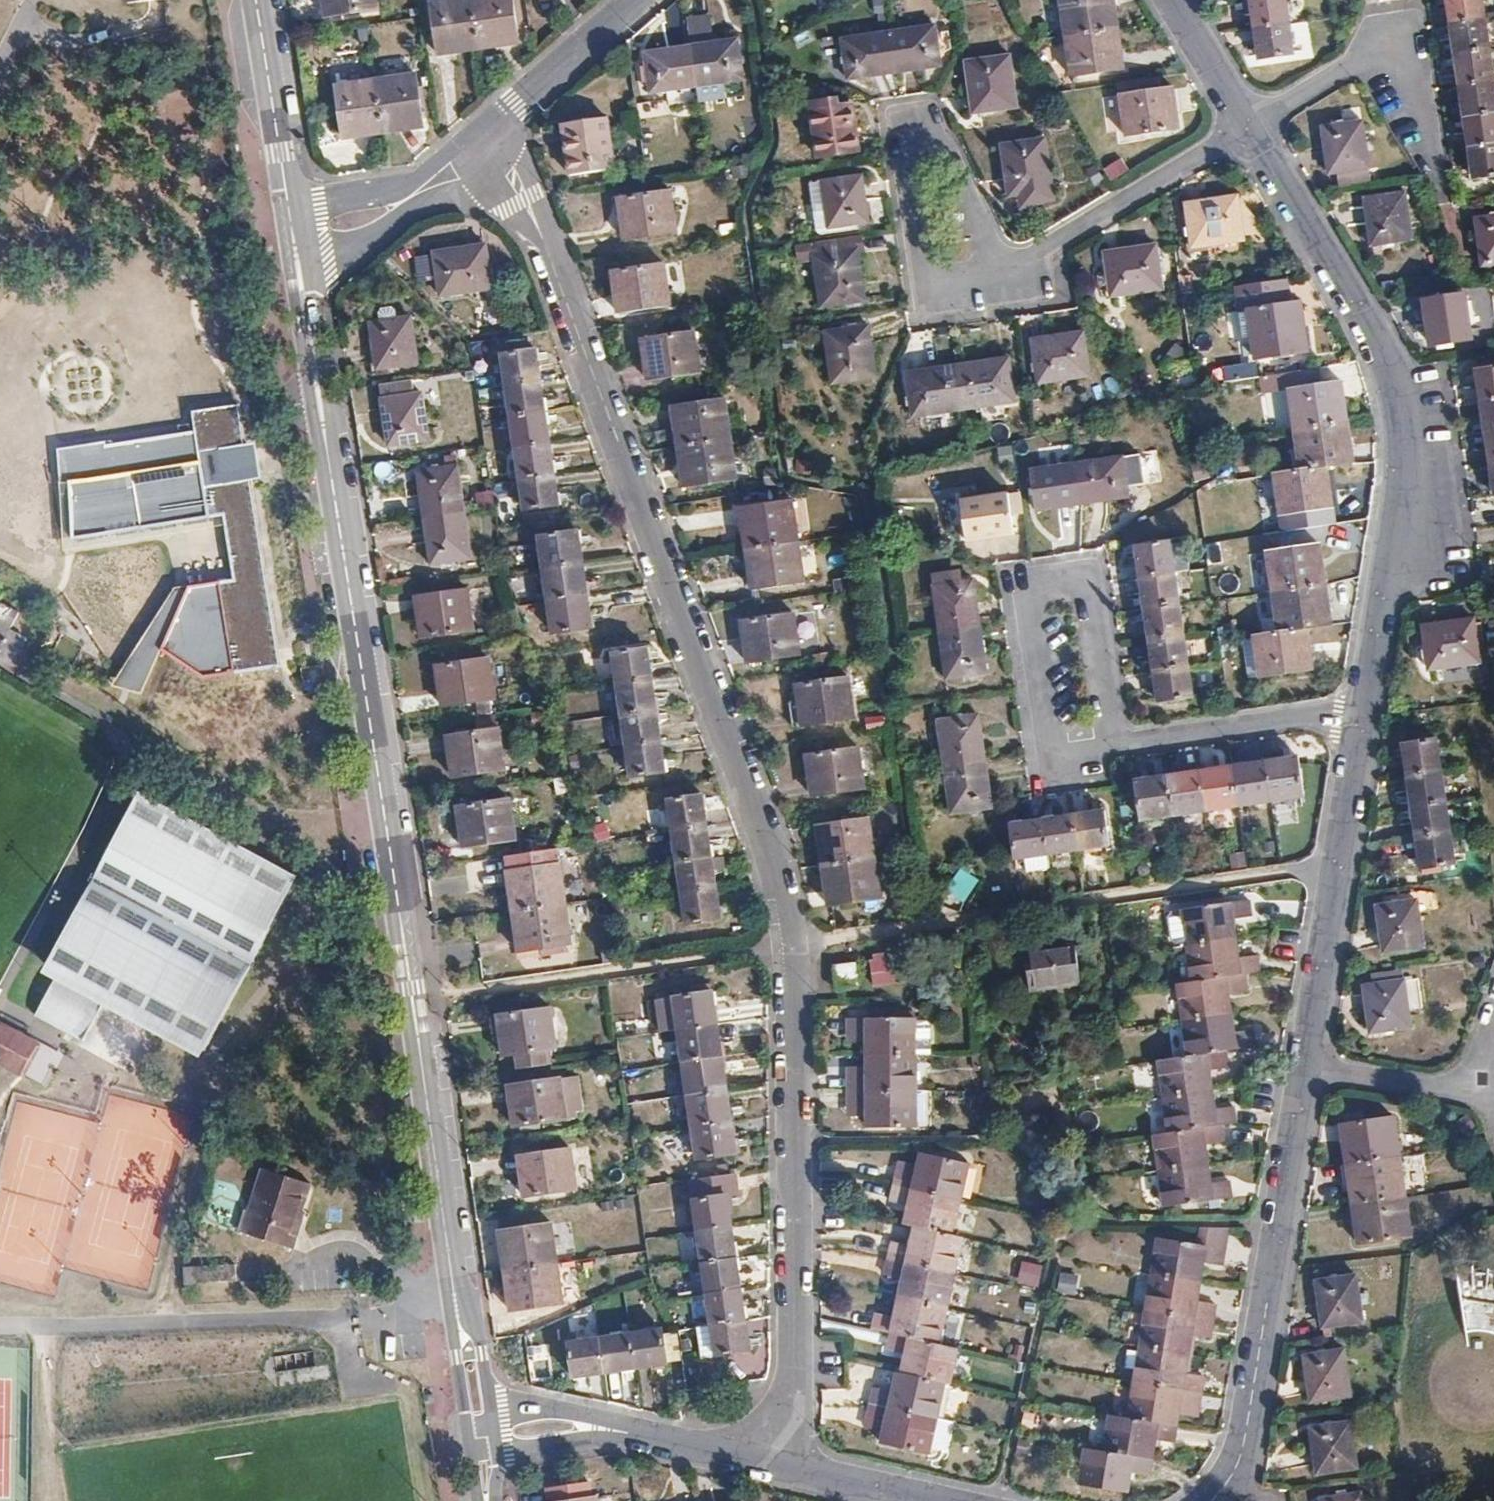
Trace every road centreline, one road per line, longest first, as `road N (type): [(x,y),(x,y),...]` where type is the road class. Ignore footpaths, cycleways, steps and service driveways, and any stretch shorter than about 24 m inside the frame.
road 1 (residential): [(484,135),(524,199),(784,891),(794,944),(795,1377),(777,1467)]
road 2 (residential): [(1170,0),(1390,379),(1384,599),(1307,1068)]
road 3 (residential): [(298,234),(460,1308)]
road 4 (track): [(0,1323),(362,1324),(460,1308)]
road 5 (residential): [(1307,1068),(1245,1438),(1214,1500)]
road 6 (track): [(392,856),(242,801),(151,747),(0,678)]
road 7 (residential): [(254,0),(298,234)]
road 8 (residential): [(484,135),(636,0)]
road 9 (residential): [(777,1467),(590,1428)]
road 10 (residential): [(1307,1068),(1463,1084)]
road 11 (residential): [(494,1433),(483,1352),(460,1308)]
road 12 (residential): [(298,234),(332,252),(375,240),(401,203)]
road 13 (residential): [(460,1308),(467,1436)]

